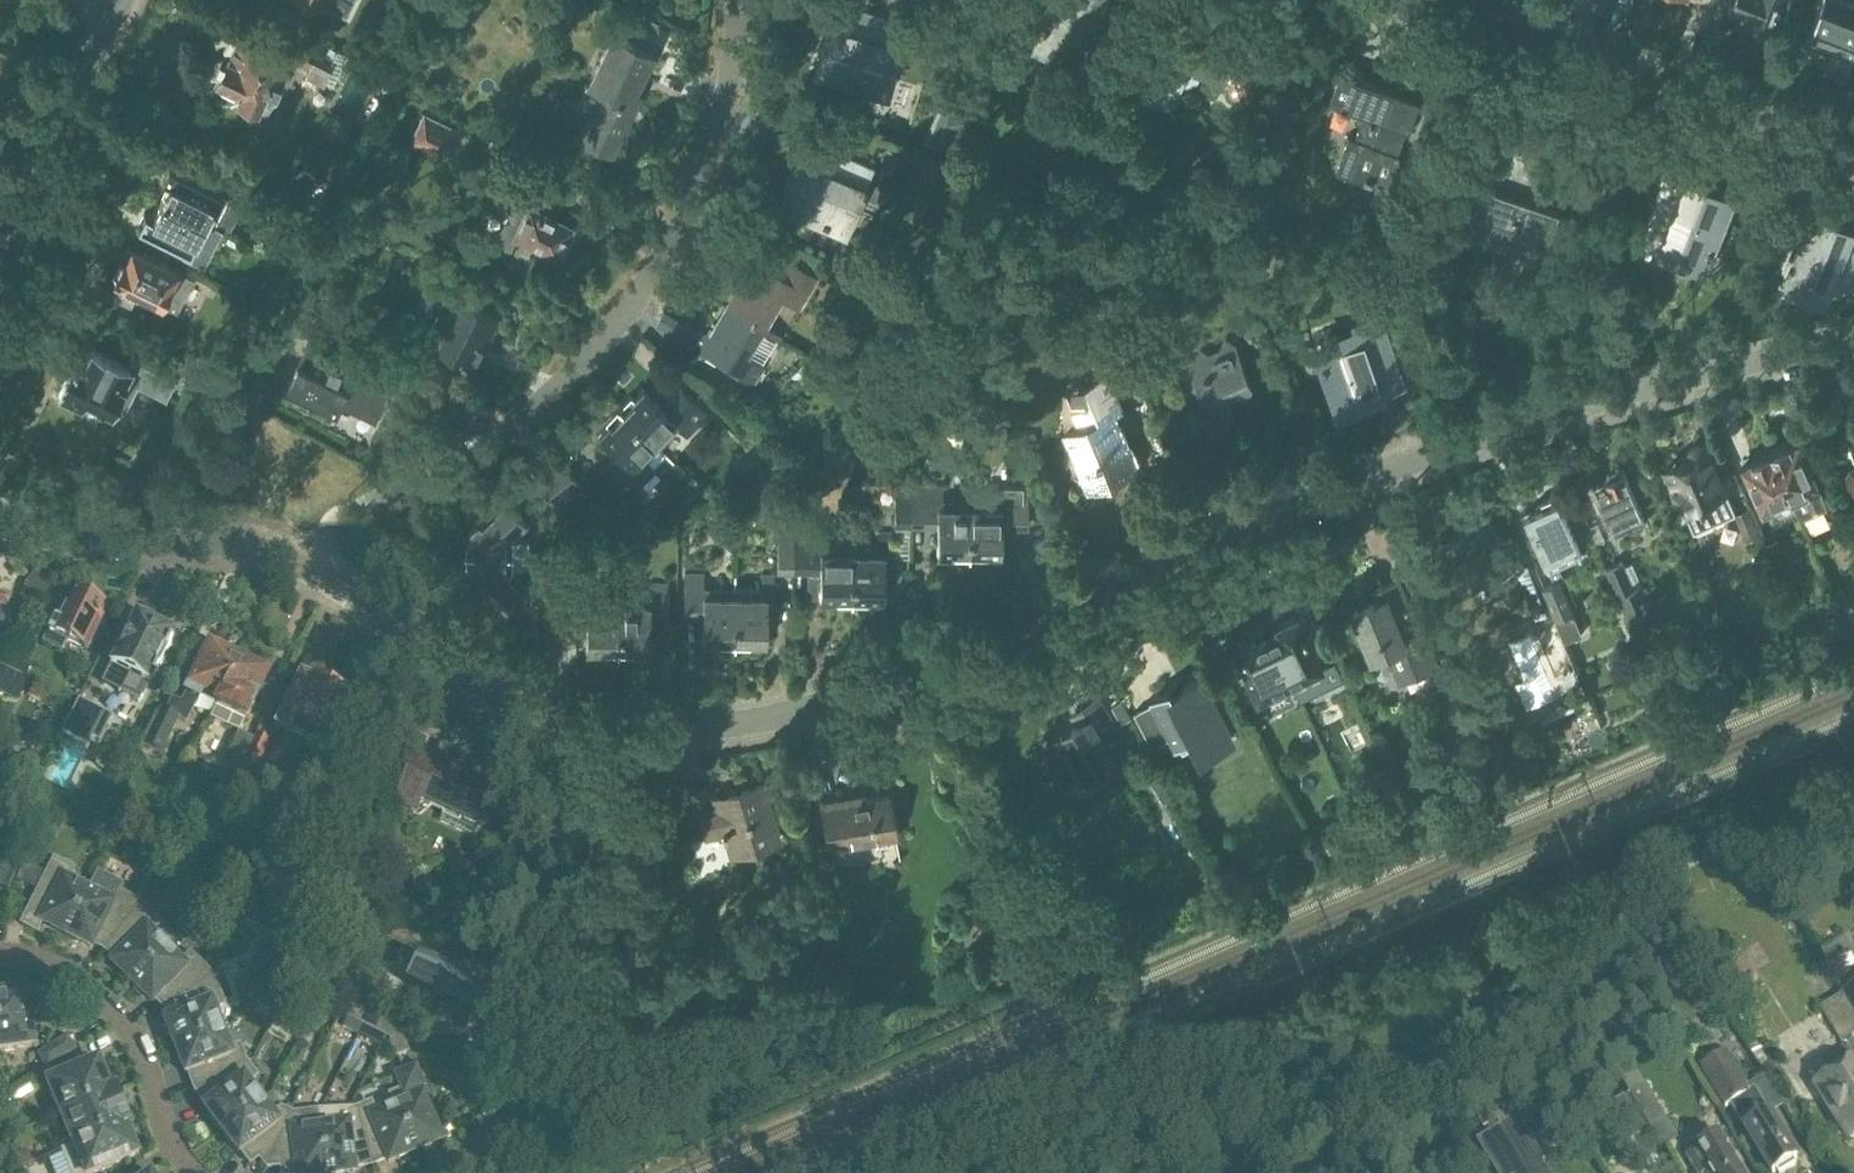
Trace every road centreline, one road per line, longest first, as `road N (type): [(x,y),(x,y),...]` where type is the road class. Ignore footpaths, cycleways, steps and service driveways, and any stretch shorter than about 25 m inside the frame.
road 1 (residential): [(1853,347),(1673,382),(1465,443),(1275,516),(929,666),(776,720),(606,729)]
road 2 (residential): [(308,571),(338,527),(494,449),(573,379),(647,287),(725,95),(734,0)]
road 3 (residential): [(440,1172),(499,1130),(532,1081),(559,1013),(580,940),(580,867),(604,782),(606,729)]
road 4 (residential): [(1853,157),(1444,0)]
road 5 (residential): [(606,729),(551,720),(490,694),(308,571)]
road 6 (residential): [(0,949),(32,952),(81,976),(120,1012),(180,1156),(198,1172)]
road 7 (residential): [(308,571),(255,548),(139,544),(0,516)]
road 8 (secondary): [(0,213),(92,26)]

